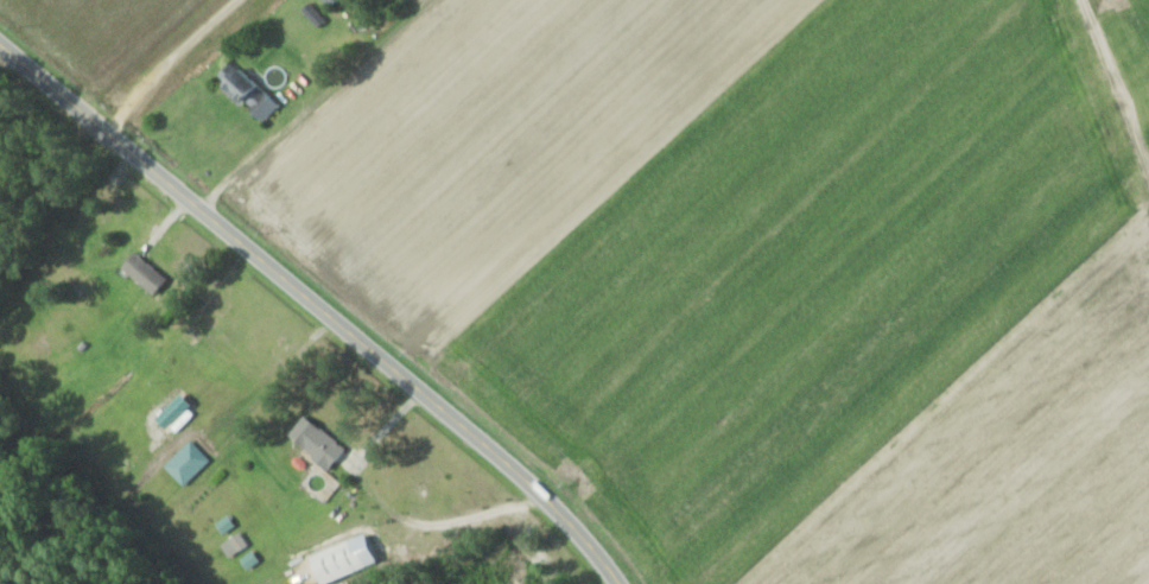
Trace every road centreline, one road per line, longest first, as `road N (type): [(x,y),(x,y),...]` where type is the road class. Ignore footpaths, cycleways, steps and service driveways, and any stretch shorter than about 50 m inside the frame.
road 1 (secondary): [(619,583),(554,506),(485,442),(0,42)]
road 2 (residential): [(438,0),(198,205)]

